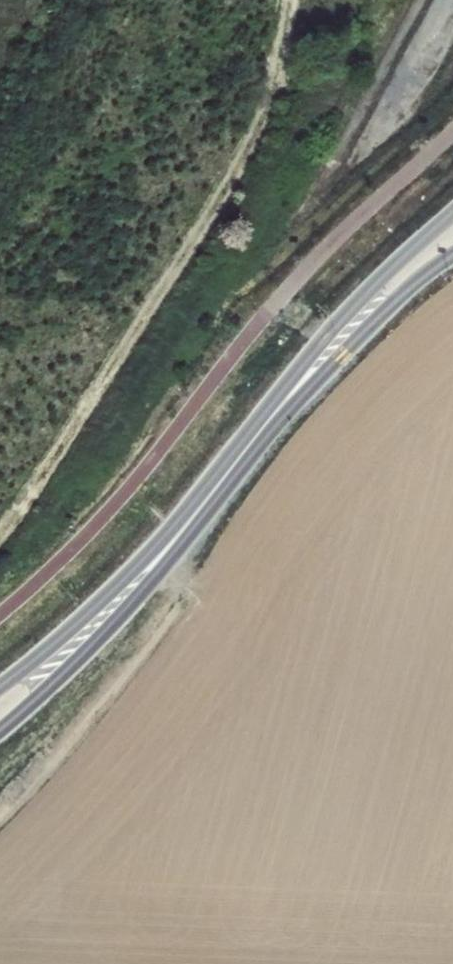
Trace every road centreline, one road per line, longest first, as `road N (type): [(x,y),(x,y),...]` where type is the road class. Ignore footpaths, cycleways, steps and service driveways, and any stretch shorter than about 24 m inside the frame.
road 1 (secondary): [(0,734),(132,607),(304,396),(406,290),(452,254)]
road 2 (secondary): [(452,211),(307,357),(149,554),(0,688)]

